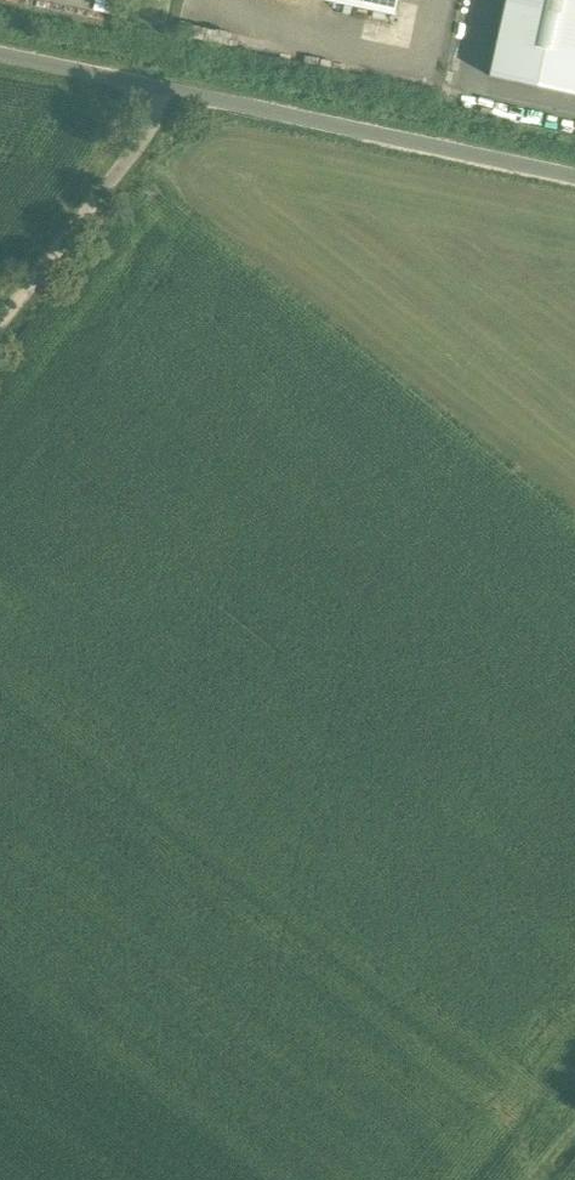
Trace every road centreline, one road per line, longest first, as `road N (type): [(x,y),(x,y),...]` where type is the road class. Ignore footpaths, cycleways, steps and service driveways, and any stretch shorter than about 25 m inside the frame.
road 1 (unclassified): [(574,175),(0,54)]
road 2 (track): [(163,88),(103,195),(0,326)]

